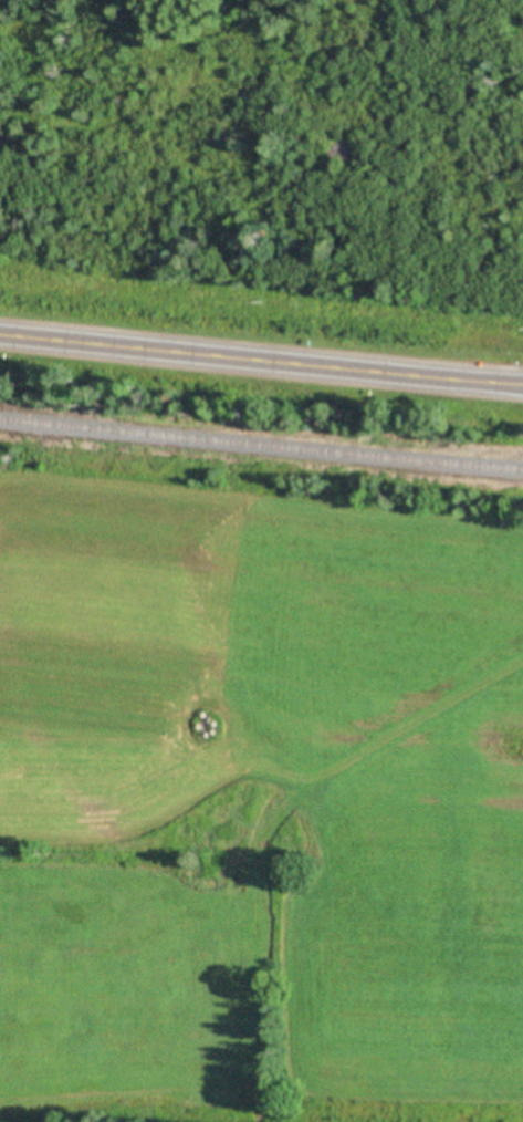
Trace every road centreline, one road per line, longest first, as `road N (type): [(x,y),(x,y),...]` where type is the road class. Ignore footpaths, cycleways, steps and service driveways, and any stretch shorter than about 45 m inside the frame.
road 1 (primary): [(0,336),(522,385)]

